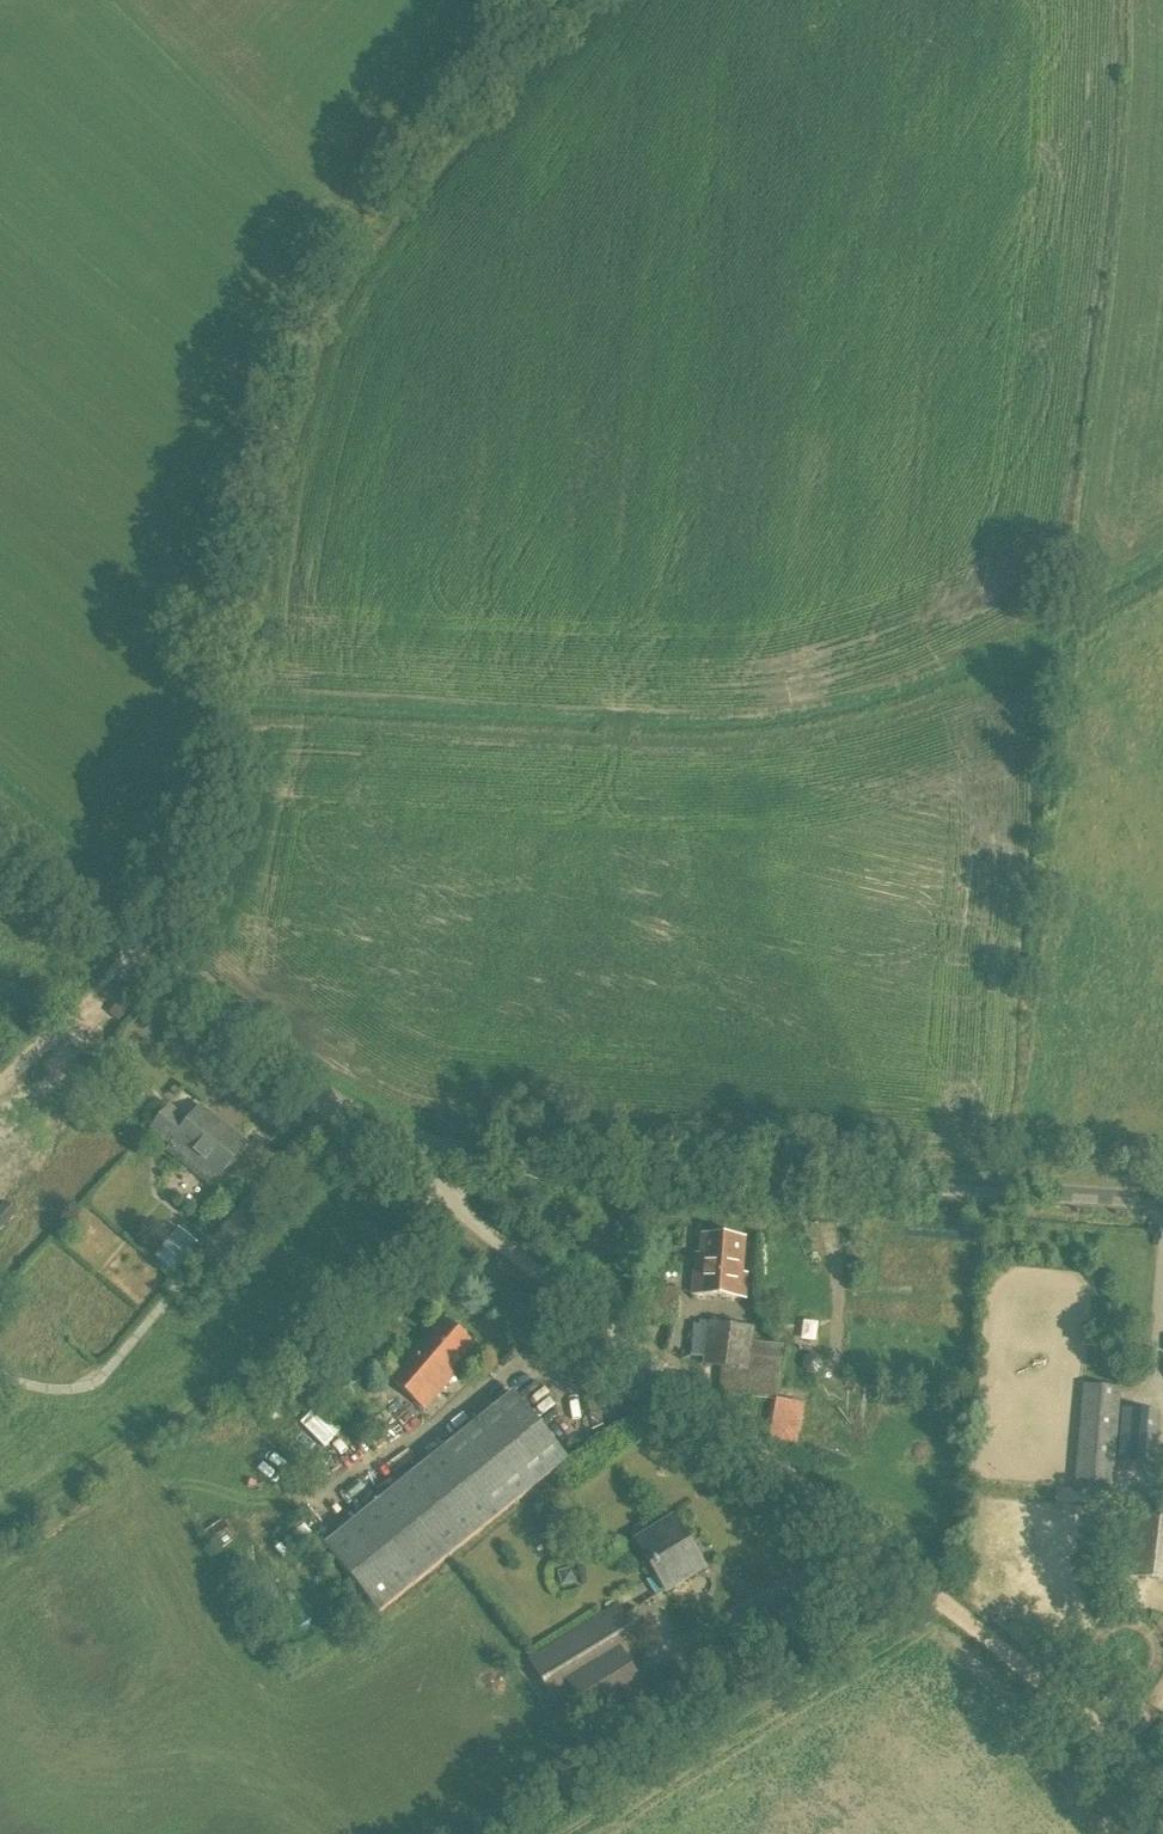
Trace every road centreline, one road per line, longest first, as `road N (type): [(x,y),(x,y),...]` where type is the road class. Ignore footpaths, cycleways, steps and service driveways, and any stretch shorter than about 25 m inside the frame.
road 1 (unclassified): [(1162,1197),(472,1151),(407,1140)]
road 2 (track): [(1162,1776),(660,1371)]
road 3 (unclassified): [(407,1140),(307,1085),(0,838)]
road 4 (unclassified): [(660,1371),(450,1199),(407,1140)]

